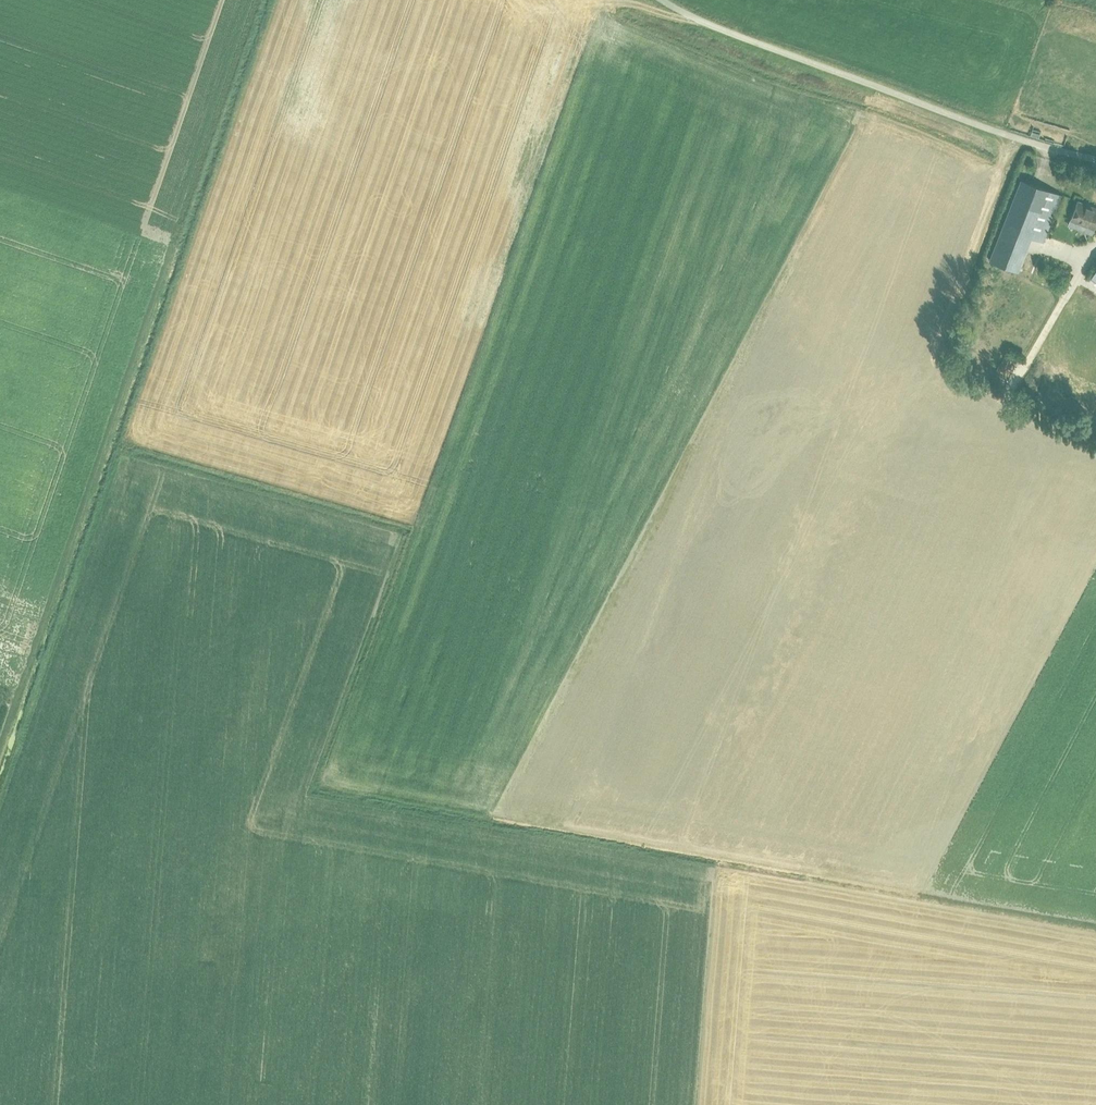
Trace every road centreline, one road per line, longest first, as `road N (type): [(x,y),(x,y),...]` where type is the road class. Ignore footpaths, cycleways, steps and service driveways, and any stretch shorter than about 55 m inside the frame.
road 1 (unclassified): [(1095,160),(983,126),(661,0)]

